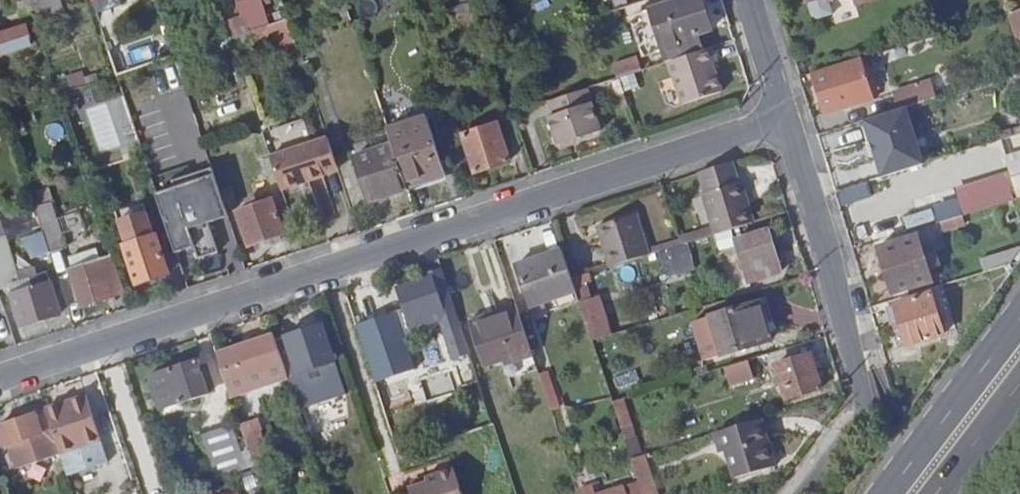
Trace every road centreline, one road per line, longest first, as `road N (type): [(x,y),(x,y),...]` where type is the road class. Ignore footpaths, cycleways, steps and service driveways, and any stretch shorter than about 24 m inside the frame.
road 1 (residential): [(0,380),(785,119)]
road 2 (residential): [(785,119),(865,392)]
road 3 (trunk): [(1019,304),(876,493)]
road 4 (trunk): [(929,493),(1019,377)]
road 5 (unclassified): [(865,392),(787,493)]
road 6 (residential): [(749,0),(785,119)]

